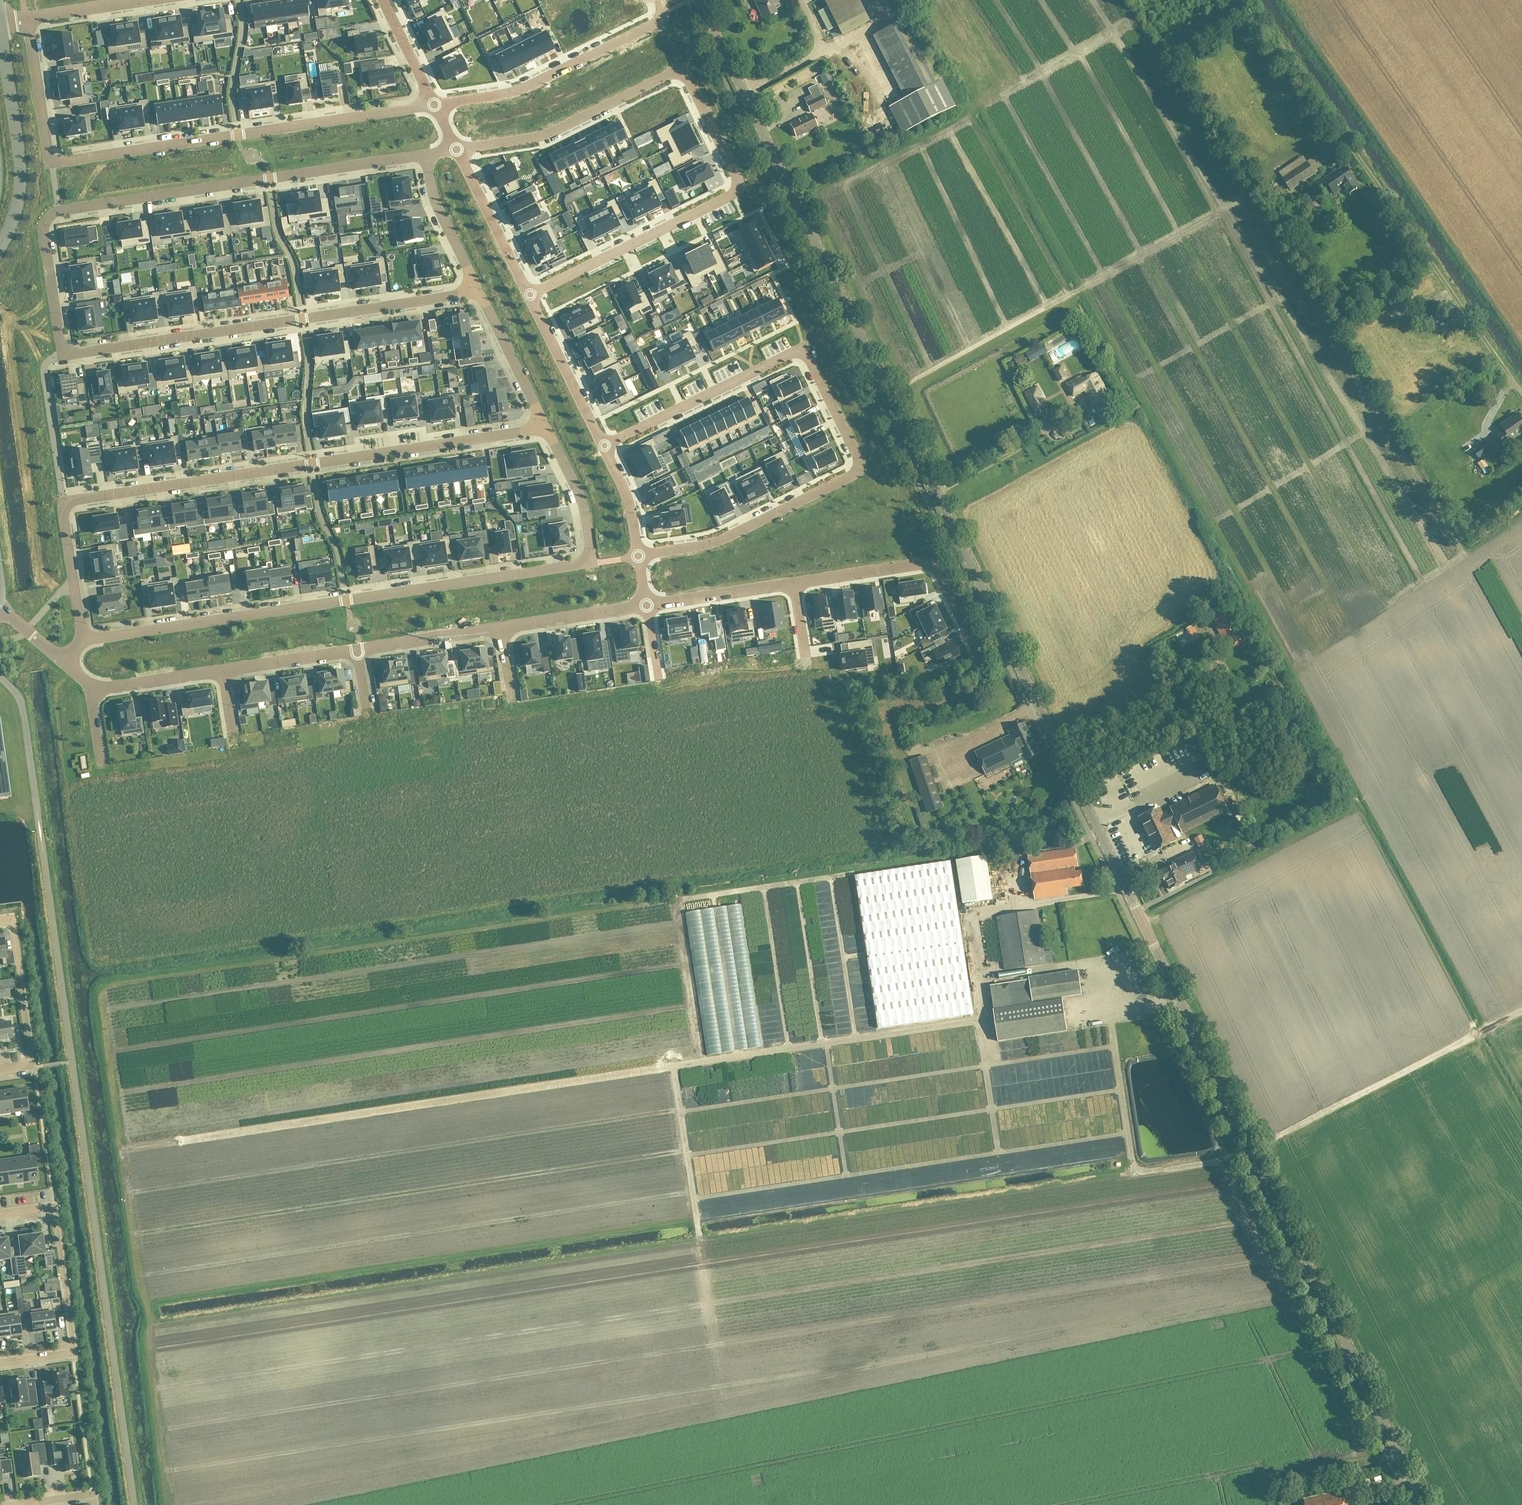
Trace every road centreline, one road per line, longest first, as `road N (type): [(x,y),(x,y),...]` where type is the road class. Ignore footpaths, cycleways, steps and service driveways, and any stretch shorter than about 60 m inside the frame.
road 1 (tertiary): [(1425,1504),(727,60)]
road 2 (residential): [(425,156),(54,213),(43,234),(63,355),(477,292)]
road 3 (residential): [(82,641),(592,564),(580,498),(546,429)]
road 4 (residential): [(82,641),(62,504),(546,429)]
road 5 (residential): [(527,297),(732,196),(737,179),(687,79),(676,74),(542,137),(455,150)]
road 6 (residential): [(639,556),(721,541),(852,477),(859,460),(799,354),(603,447)]
road 7 (residential): [(433,105),(50,164),(27,19)]
road 8 (unclassified): [(1509,375),(1252,0)]
road 9 (residential): [(0,1216),(36,1211),(53,1218),(72,1339),(71,1355),(0,1365)]
road 10 (residential): [(658,0),(654,25),(527,87),(433,105)]
road 11 (residential): [(794,585),(931,567),(983,664)]
road 12 (tertiary): [(0,248),(19,181),(1,22)]
road 13 (residential): [(0,923),(15,944),(30,1047),(23,1068),(0,1071)]
road 14 (residential): [(527,297),(603,447)]
road 15 (residential): [(455,150),(527,297)]
road 16 (residential): [(546,429),(477,292)]
road 17 (residential): [(647,607),(794,585)]
road 18 (residential): [(502,628),(357,650)]
road 19 (residential): [(477,292),(433,199),(425,156)]
road 20 (residential): [(647,607),(502,628)]
road 21 (residential): [(357,650),(221,672)]
road 22 (residential): [(221,672),(95,691)]
road 23 (residential): [(27,19),(151,0)]

